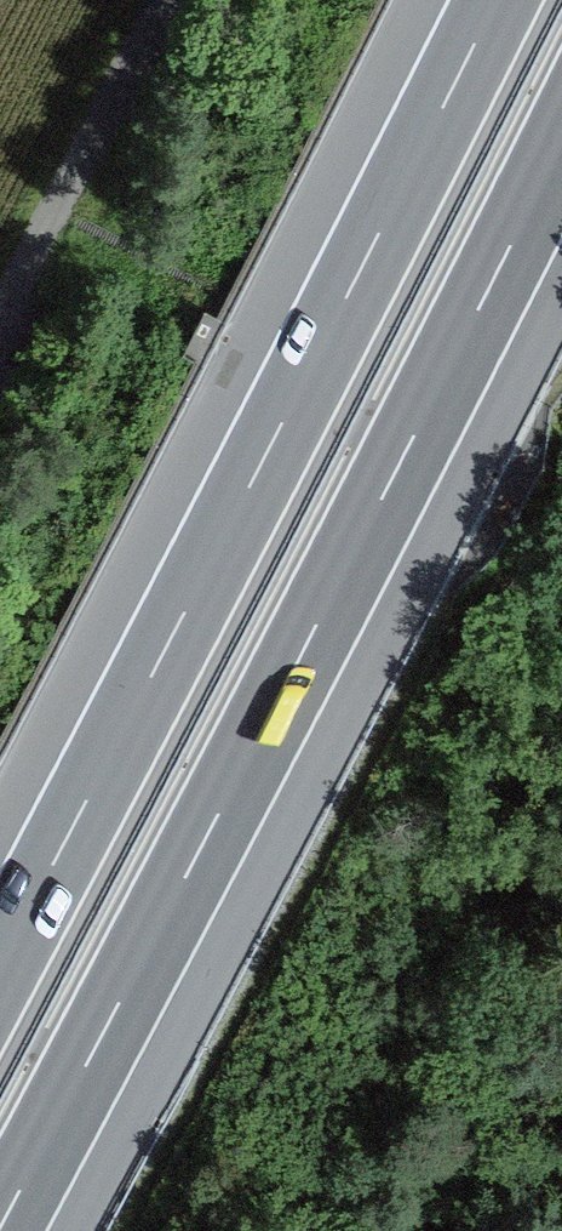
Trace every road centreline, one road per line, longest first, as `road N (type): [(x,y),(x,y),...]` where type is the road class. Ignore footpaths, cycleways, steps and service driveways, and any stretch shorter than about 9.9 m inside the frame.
road 1 (motorway): [(0,1226),(561,143)]
road 2 (motorway): [(496,0),(0,965)]

